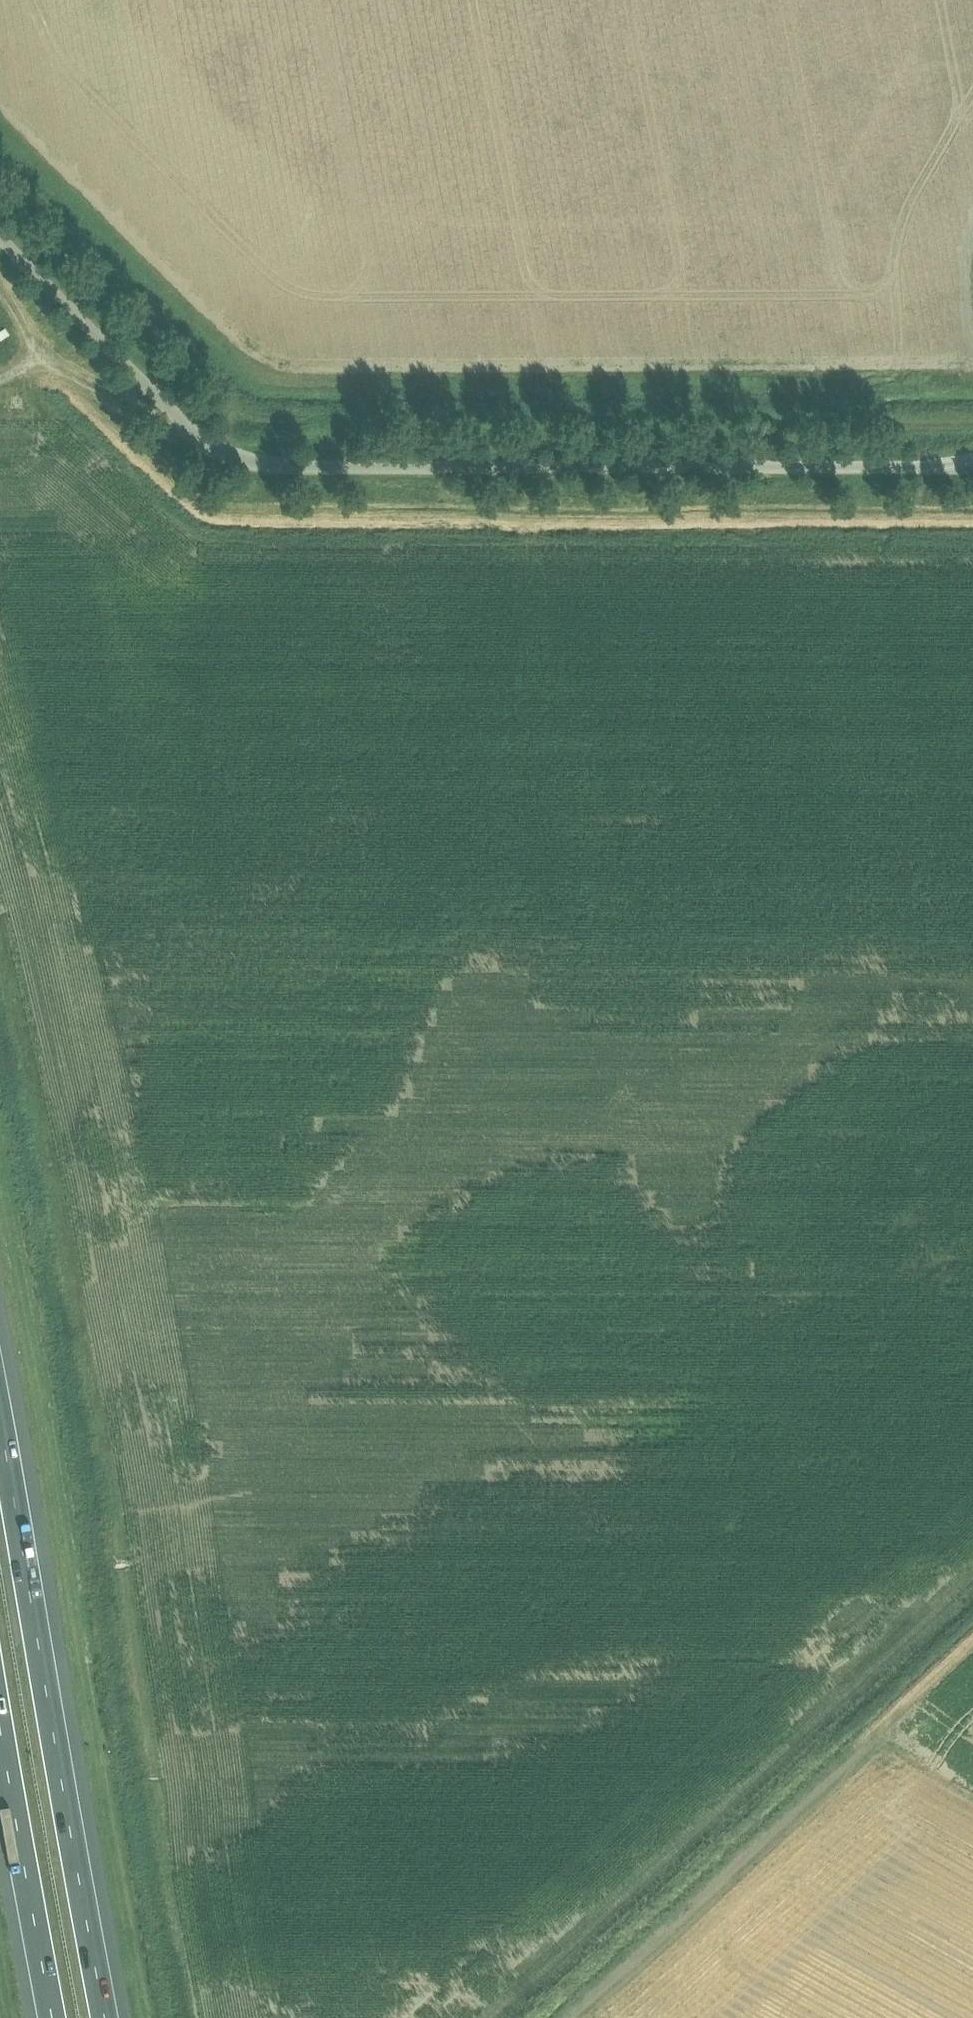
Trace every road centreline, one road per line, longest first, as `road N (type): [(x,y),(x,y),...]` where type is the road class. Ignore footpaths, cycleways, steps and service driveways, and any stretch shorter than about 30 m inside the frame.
road 1 (unclassified): [(947,466),(248,463),(198,439),(0,239)]
road 2 (motorway): [(106,2017),(0,1429)]
road 3 (motorway): [(0,1727),(53,2017)]
road 4 (track): [(198,439),(38,362)]

